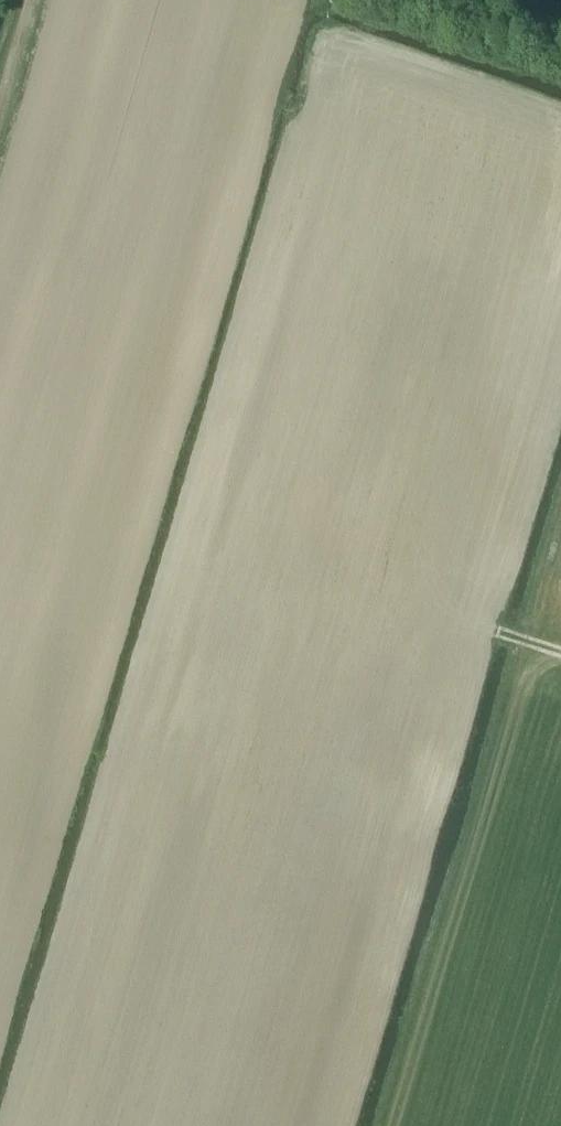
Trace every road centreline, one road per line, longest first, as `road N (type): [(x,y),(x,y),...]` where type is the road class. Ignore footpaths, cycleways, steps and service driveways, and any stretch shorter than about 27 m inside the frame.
road 1 (track): [(404,603),(560,654)]

